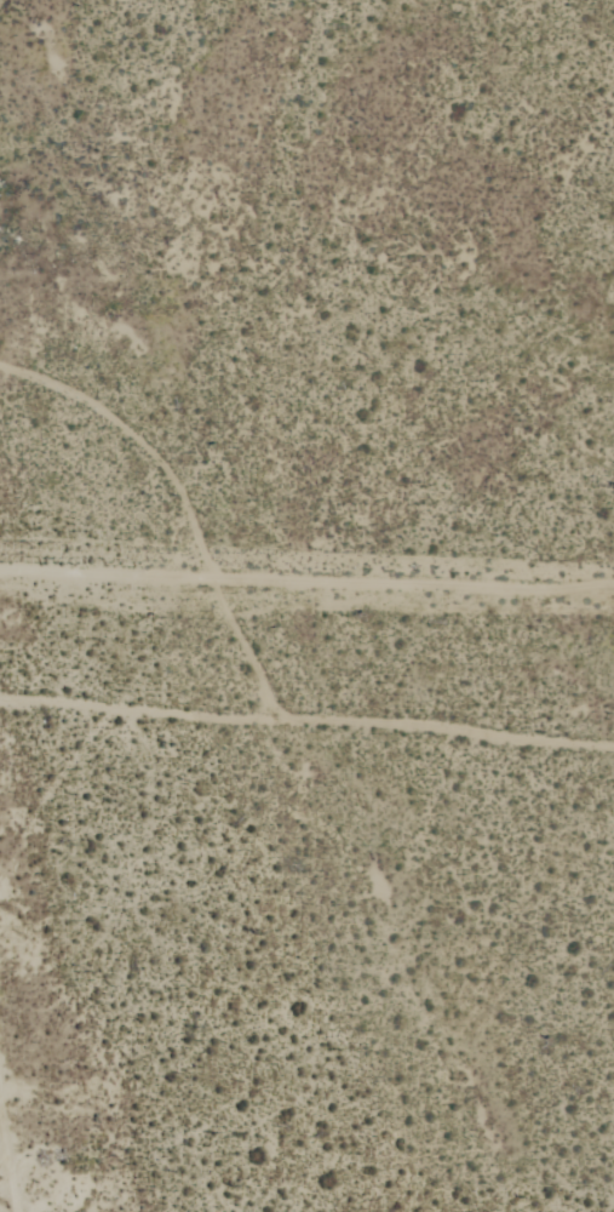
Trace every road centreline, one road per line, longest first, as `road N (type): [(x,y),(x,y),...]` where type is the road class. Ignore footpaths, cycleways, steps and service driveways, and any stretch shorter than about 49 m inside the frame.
road 1 (track): [(0,709),(613,739)]
road 2 (residential): [(45,1211),(65,988),(28,710)]

